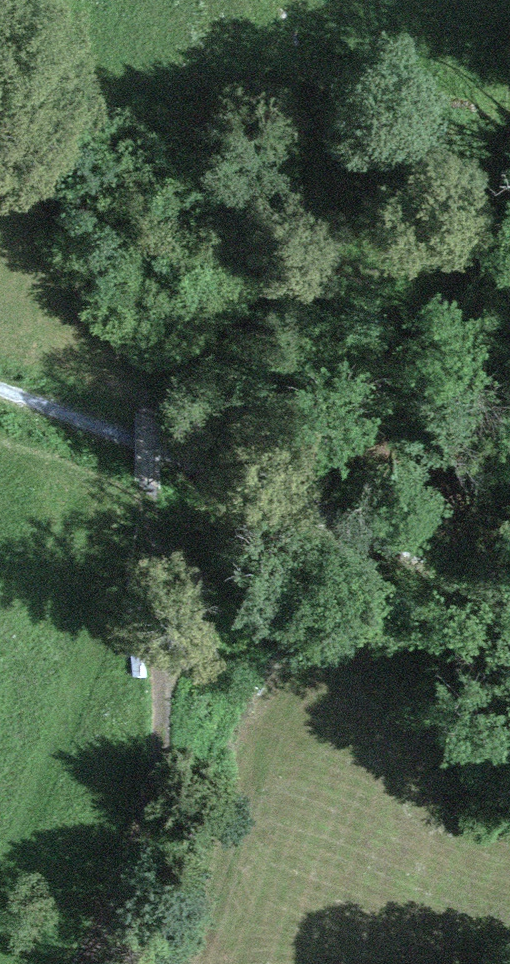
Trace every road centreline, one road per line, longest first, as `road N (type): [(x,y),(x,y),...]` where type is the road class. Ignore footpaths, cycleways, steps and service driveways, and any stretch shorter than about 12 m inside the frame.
road 1 (track): [(85,963),(123,901),(154,798),(163,711),(151,415),(0,56)]
road 2 (track): [(0,445),(151,504),(509,620)]

